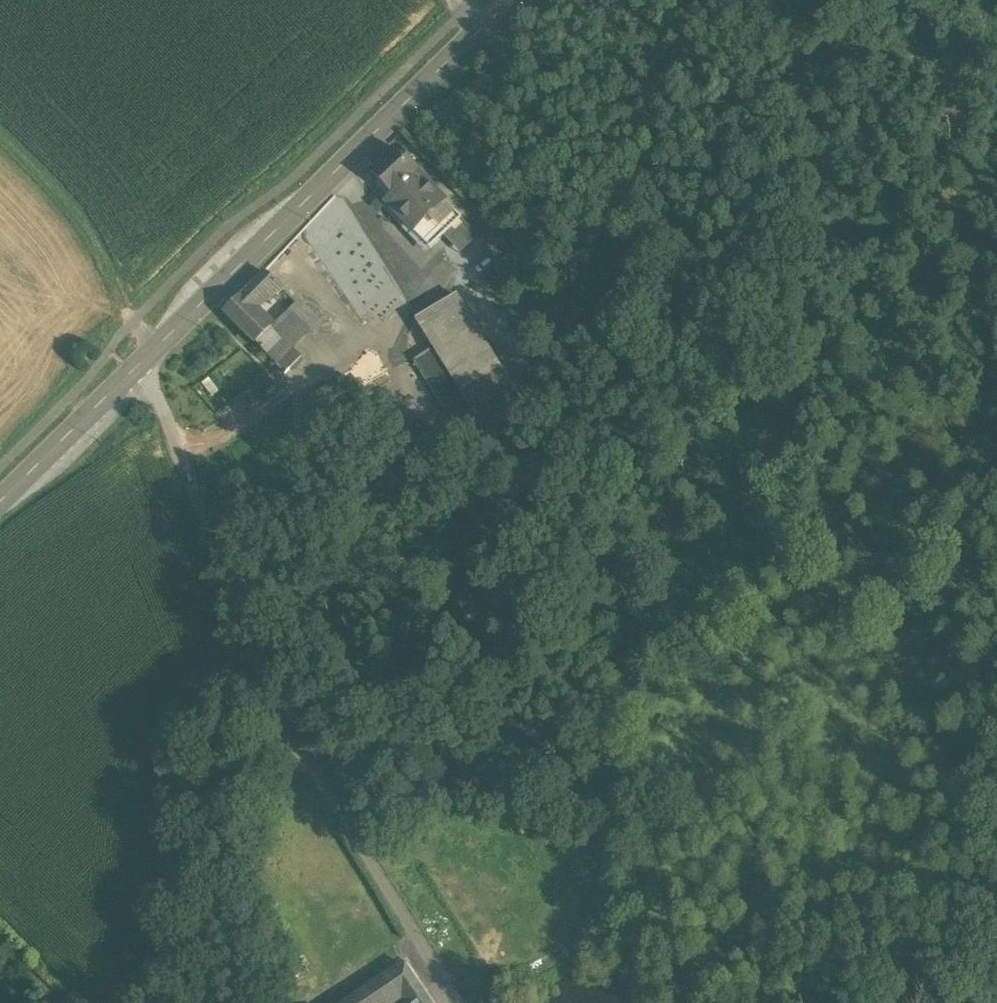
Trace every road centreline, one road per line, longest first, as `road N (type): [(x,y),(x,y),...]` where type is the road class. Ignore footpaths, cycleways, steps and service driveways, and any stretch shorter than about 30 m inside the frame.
road 1 (tertiary): [(0,512),(337,169),(521,0)]

